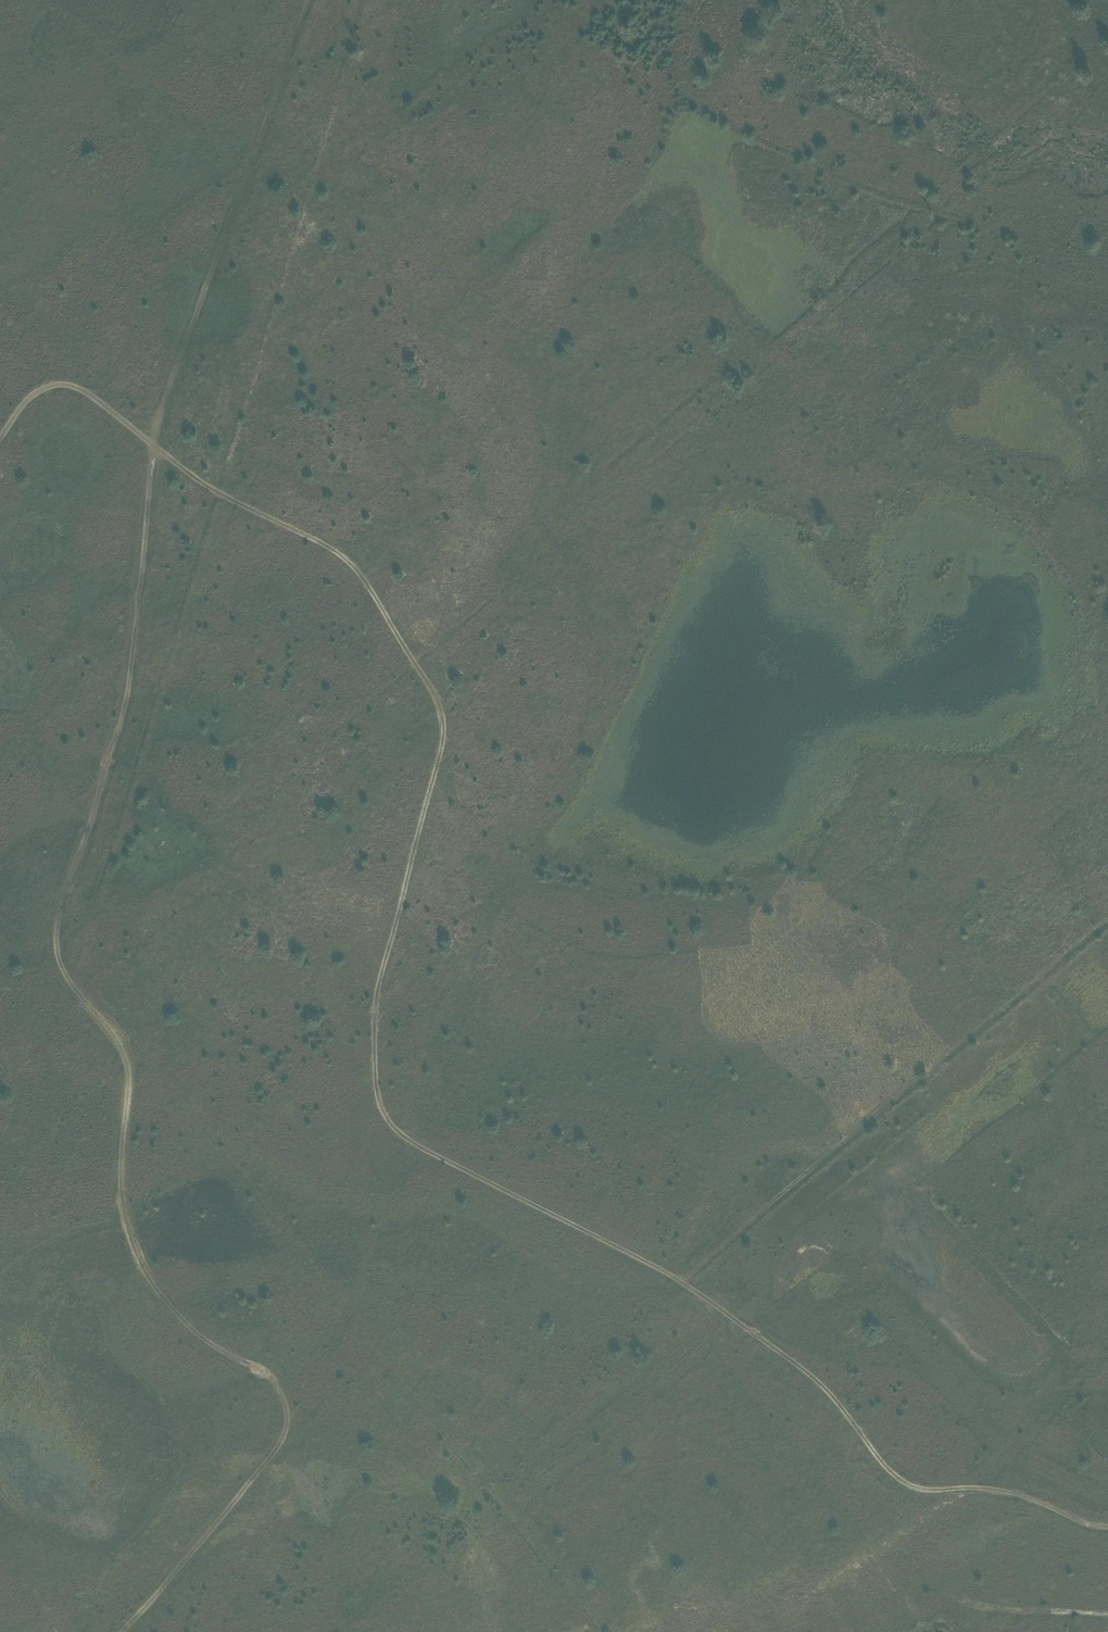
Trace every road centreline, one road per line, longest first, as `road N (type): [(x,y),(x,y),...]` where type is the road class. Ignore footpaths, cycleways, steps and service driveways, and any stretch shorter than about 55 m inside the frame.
road 1 (track): [(0,438),(23,405),(44,389),(66,386),(208,488),(353,570),(438,732),(370,1018),(377,1123),(391,1139),(663,1277),(743,1327),(827,1393),(896,1477),(921,1491),(1012,1497),(1107,1527)]
road 2 (track): [(118,1631),(153,1601),(290,1428),(288,1400),(189,1328),(149,1277),(121,1214),(130,1047),(58,962),(54,936),(128,689),(155,431),(306,0)]

